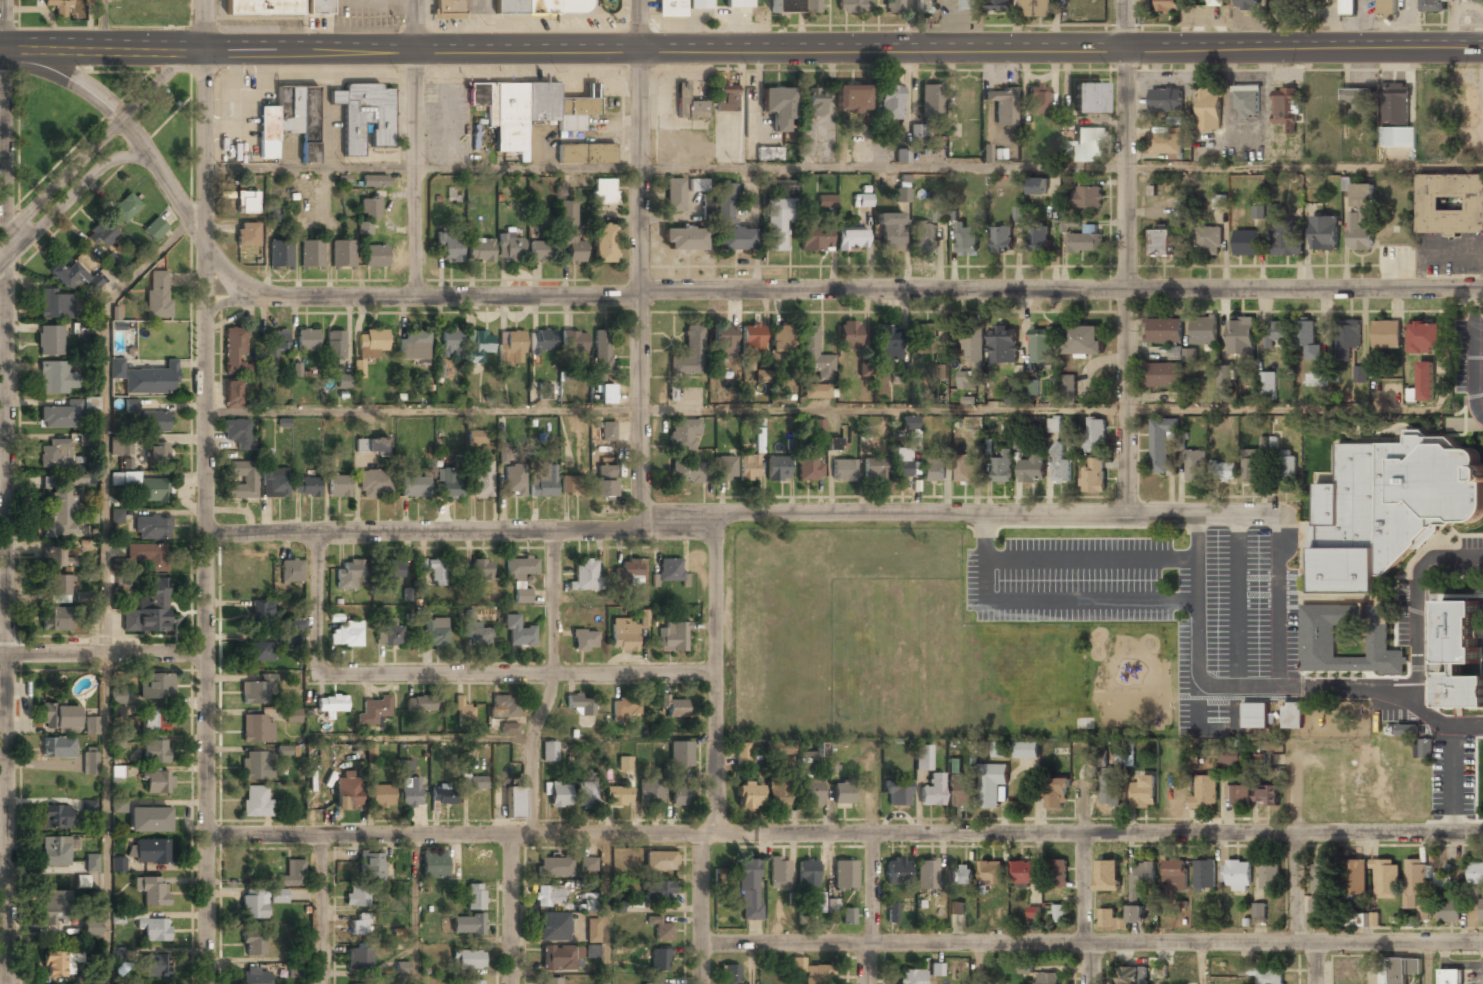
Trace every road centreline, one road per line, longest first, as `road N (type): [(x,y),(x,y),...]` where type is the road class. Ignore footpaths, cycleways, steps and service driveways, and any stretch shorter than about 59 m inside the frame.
road 1 (tertiary): [(1482,47),(0,50)]
road 2 (residential): [(264,298),(1482,288)]
road 3 (residential): [(1273,517),(715,515),(641,530),(204,536)]
road 4 (residential): [(205,0),(208,983)]
road 5 (residential): [(5,0),(8,983)]
road 6 (residential): [(1482,832),(715,834)]
road 7 (residential): [(638,0),(641,530)]
road 8 (residential): [(1125,0),(1124,514)]
road 9 (residential): [(701,834),(207,835)]
road 10 (residential): [(1297,944),(872,944)]
road 11 (residential): [(716,672),(318,676)]
road 12 (residential): [(715,834),(715,515)]
road 13 (residential): [(554,531),(553,675),(532,748),(532,834)]
road 14 (residential): [(415,0),(414,298)]
road 15 (residential): [(204,53),(0,241)]
road 16 (residential): [(264,298),(220,268),(122,122)]
road 17 (residential): [(535,739),(310,740)]
road 18 (residential): [(205,653),(0,654)]
road 19 (residential): [(0,269),(103,164),(149,162)]
road 20 (residential): [(868,944),(701,945)]
road 21 (residential): [(1482,942),(1317,944)]
road 22 (residential): [(1085,833),(1091,983)]
road 23 (residential): [(610,834),(608,983)]
road 24 (residential): [(416,834),(415,983)]
road 25 (residential): [(701,834),(701,983)]
road 26 (residential): [(322,834),(322,983)]
road 27 (residential): [(512,834),(512,983)]
road 28 (residential): [(316,533),(318,676)]
road 29 (residential): [(5,50),(73,83),(122,122)]

